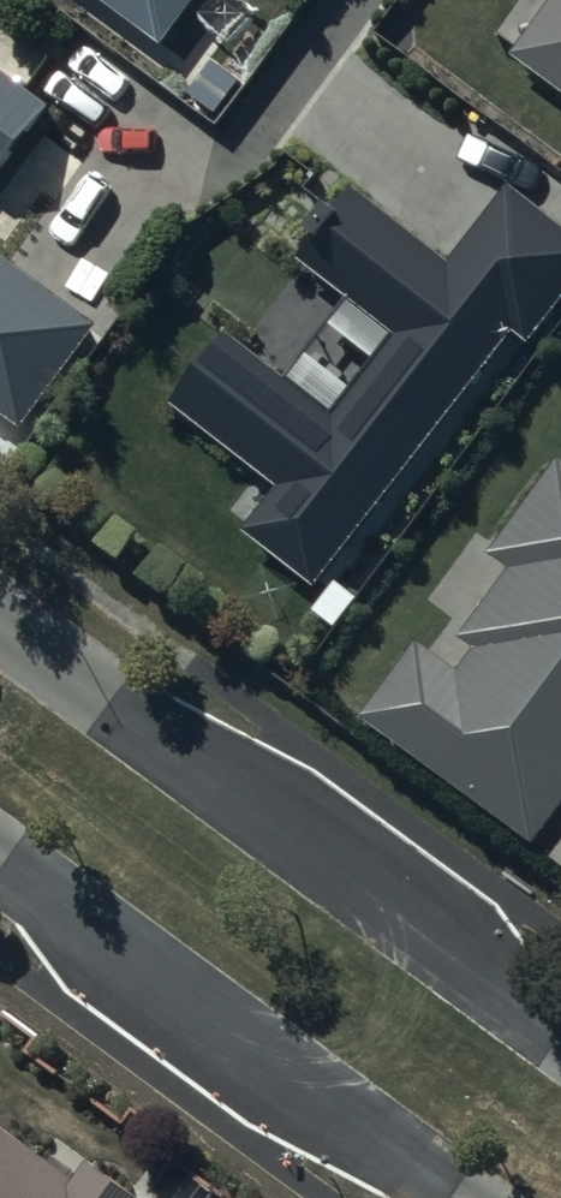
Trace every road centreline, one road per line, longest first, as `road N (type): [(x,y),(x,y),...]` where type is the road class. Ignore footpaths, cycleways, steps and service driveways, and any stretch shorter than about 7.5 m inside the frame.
road 1 (tertiary): [(0,626),(560,1036)]
road 2 (tertiary): [(464,1197),(0,854)]

